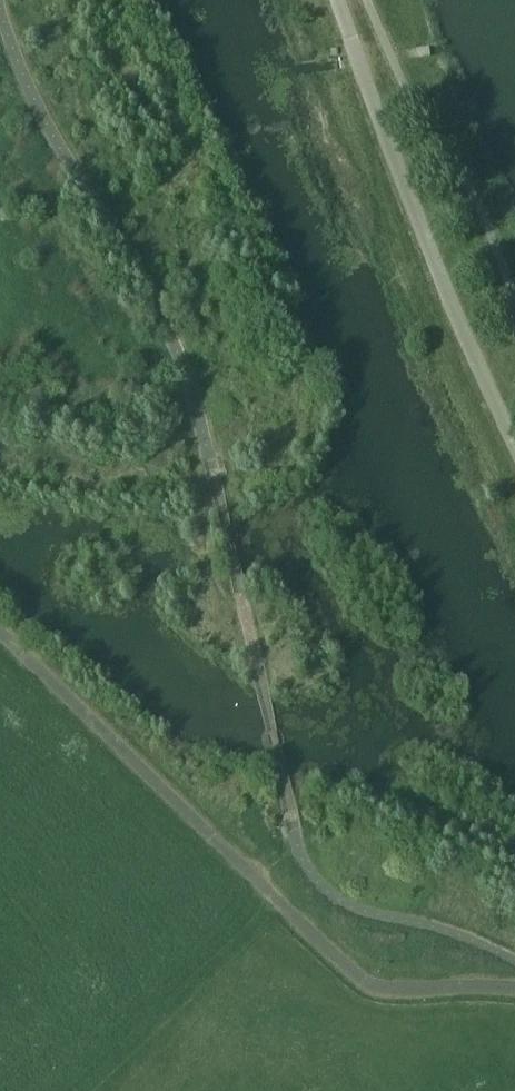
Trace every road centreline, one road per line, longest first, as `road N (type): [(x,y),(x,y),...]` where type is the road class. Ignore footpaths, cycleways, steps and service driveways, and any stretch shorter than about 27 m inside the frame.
road 1 (unclassified): [(514,988),(369,982),(0,631)]

